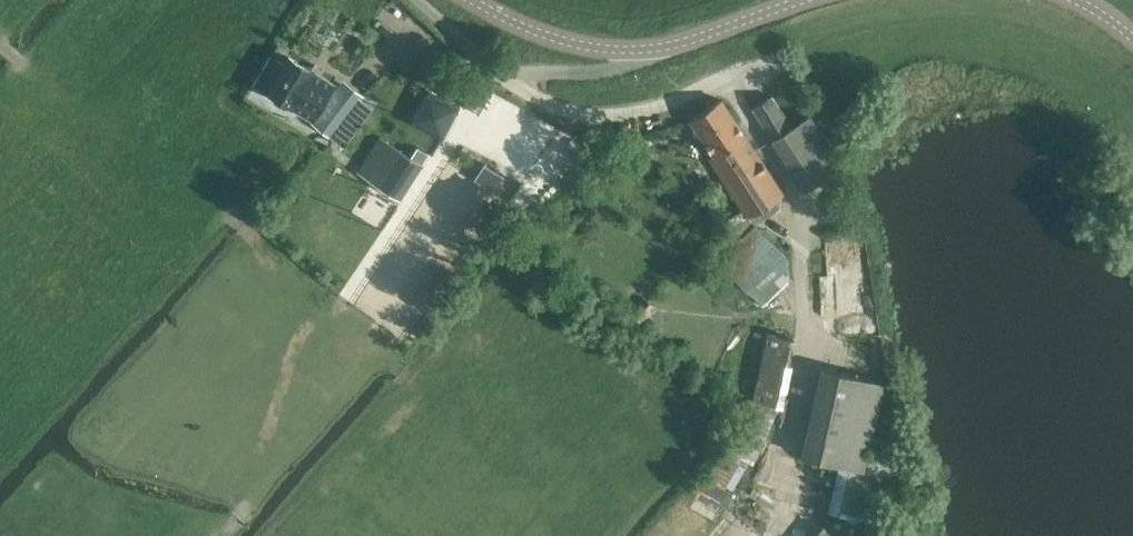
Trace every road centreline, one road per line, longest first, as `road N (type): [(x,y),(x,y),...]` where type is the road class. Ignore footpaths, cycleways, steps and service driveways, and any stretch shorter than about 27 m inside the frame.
road 1 (track): [(491,68),(543,106),(633,110),(722,82),(806,217)]
road 2 (tertiary): [(799,0),(688,40),(629,49),(562,40),(473,0)]
road 3 (track): [(491,68),(345,296)]
road 4 (track): [(415,0),(491,68),(590,72),(653,48)]

